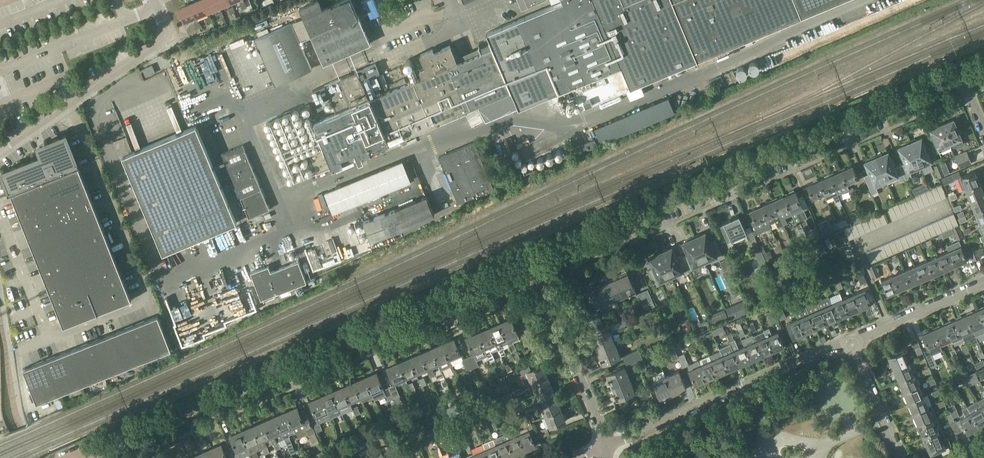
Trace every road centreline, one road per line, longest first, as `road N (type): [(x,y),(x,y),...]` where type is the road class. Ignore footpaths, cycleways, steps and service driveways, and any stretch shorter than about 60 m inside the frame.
road 1 (residential): [(87,457),(531,263)]
road 2 (residential): [(531,263),(961,76)]
road 3 (residential): [(607,447),(851,342)]
road 4 (residential): [(0,150),(168,37),(154,0)]
road 5 (residential): [(607,447),(531,263)]
road 6 (residential): [(851,342),(983,283)]
road 7 (residential): [(901,457),(851,342)]

